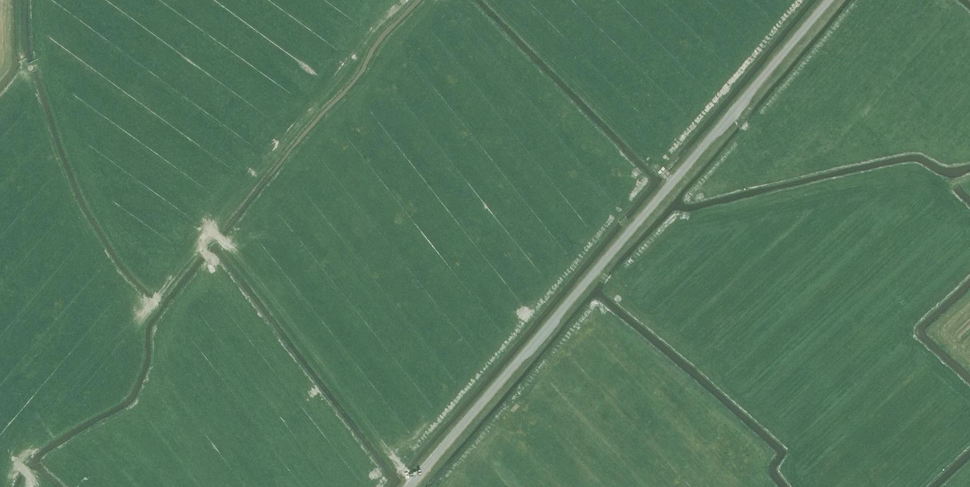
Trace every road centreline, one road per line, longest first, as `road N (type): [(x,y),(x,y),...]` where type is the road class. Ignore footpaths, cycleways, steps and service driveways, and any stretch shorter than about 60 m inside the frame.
road 1 (unclassified): [(408,486),(830,0)]
road 2 (track): [(435,0),(233,248),(414,480)]
road 3 (track): [(398,464),(614,212),(633,227)]
road 4 (track): [(614,212),(629,184),(623,162),(458,0)]
road 5 (track): [(496,0),(673,181)]

